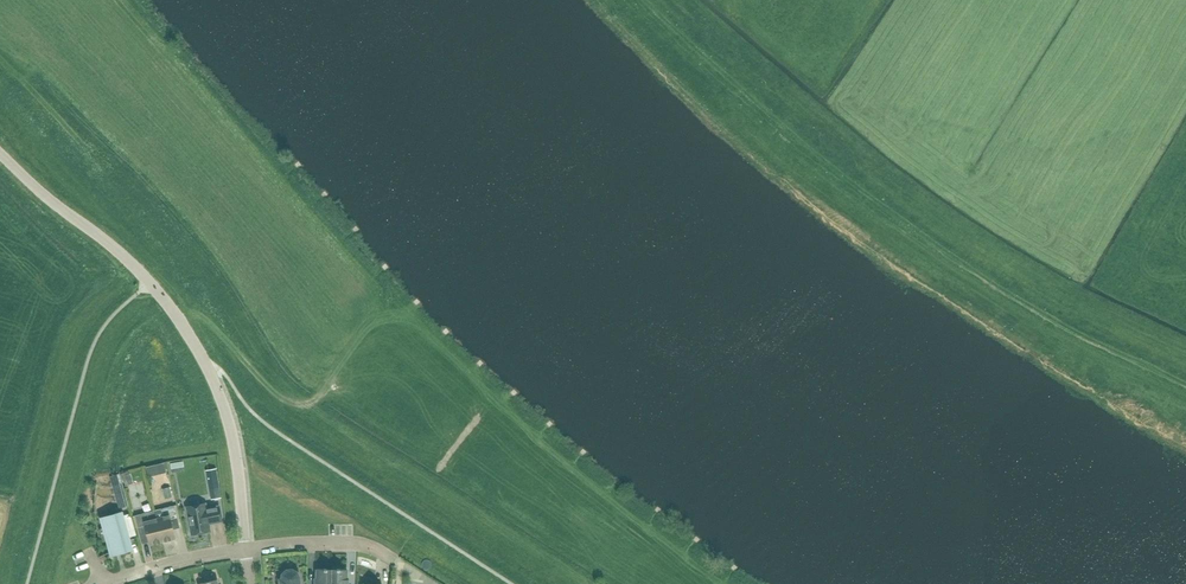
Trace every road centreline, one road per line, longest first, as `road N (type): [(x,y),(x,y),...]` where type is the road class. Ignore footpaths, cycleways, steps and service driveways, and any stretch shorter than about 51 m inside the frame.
road 1 (unclassified): [(244,548),(233,436),(203,360),(132,266),(0,154)]
road 2 (unclassified): [(244,548),(355,541),(389,559)]
road 3 (unclassified): [(101,582),(244,548)]

